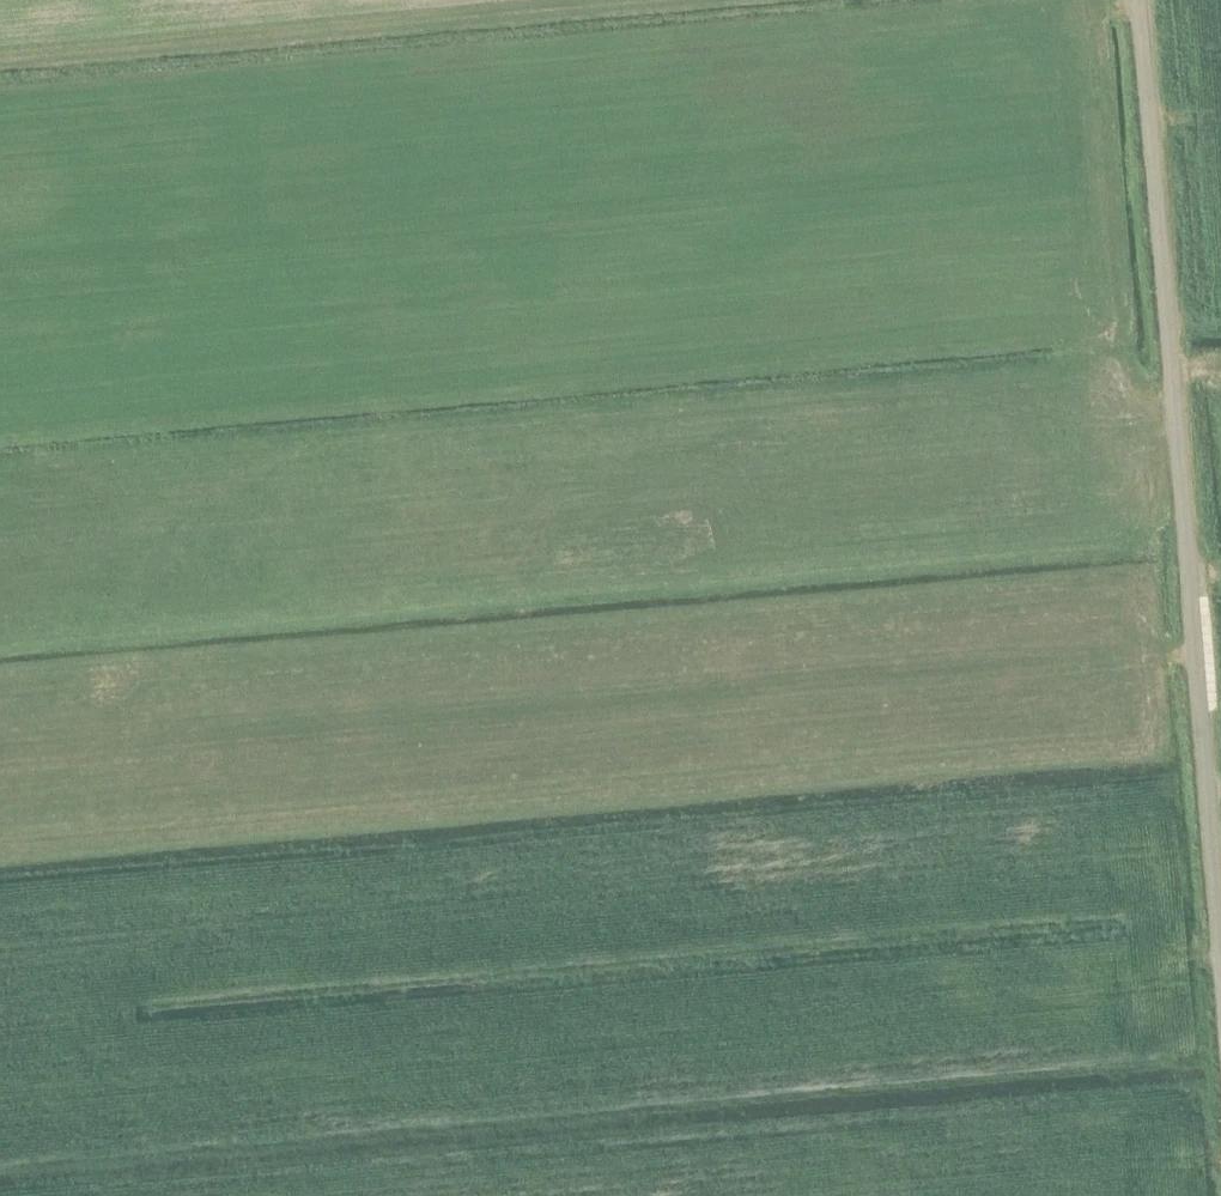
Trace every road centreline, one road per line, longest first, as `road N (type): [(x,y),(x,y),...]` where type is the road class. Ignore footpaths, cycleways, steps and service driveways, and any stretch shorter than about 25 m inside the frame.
road 1 (unclassified): [(1220,1003),(1134,0)]

